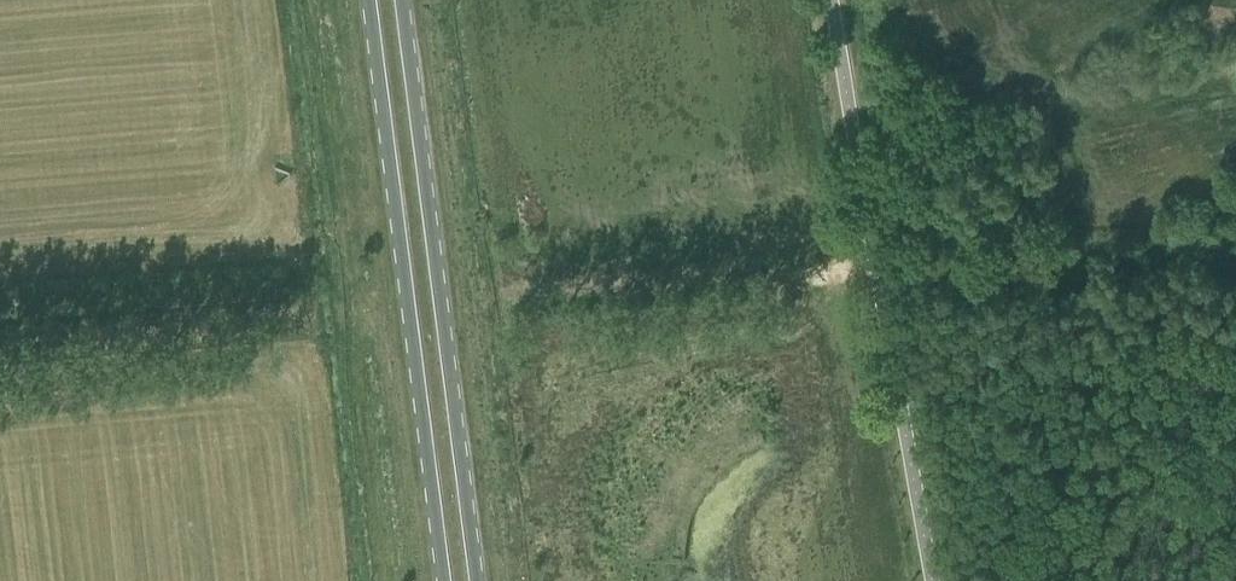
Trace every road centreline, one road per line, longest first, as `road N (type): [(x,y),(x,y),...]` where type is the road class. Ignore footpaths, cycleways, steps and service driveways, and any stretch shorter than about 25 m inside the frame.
road 1 (primary): [(368,0),(443,580)]
road 2 (primary): [(476,580),(401,0)]
road 3 (track): [(0,340),(290,315)]

